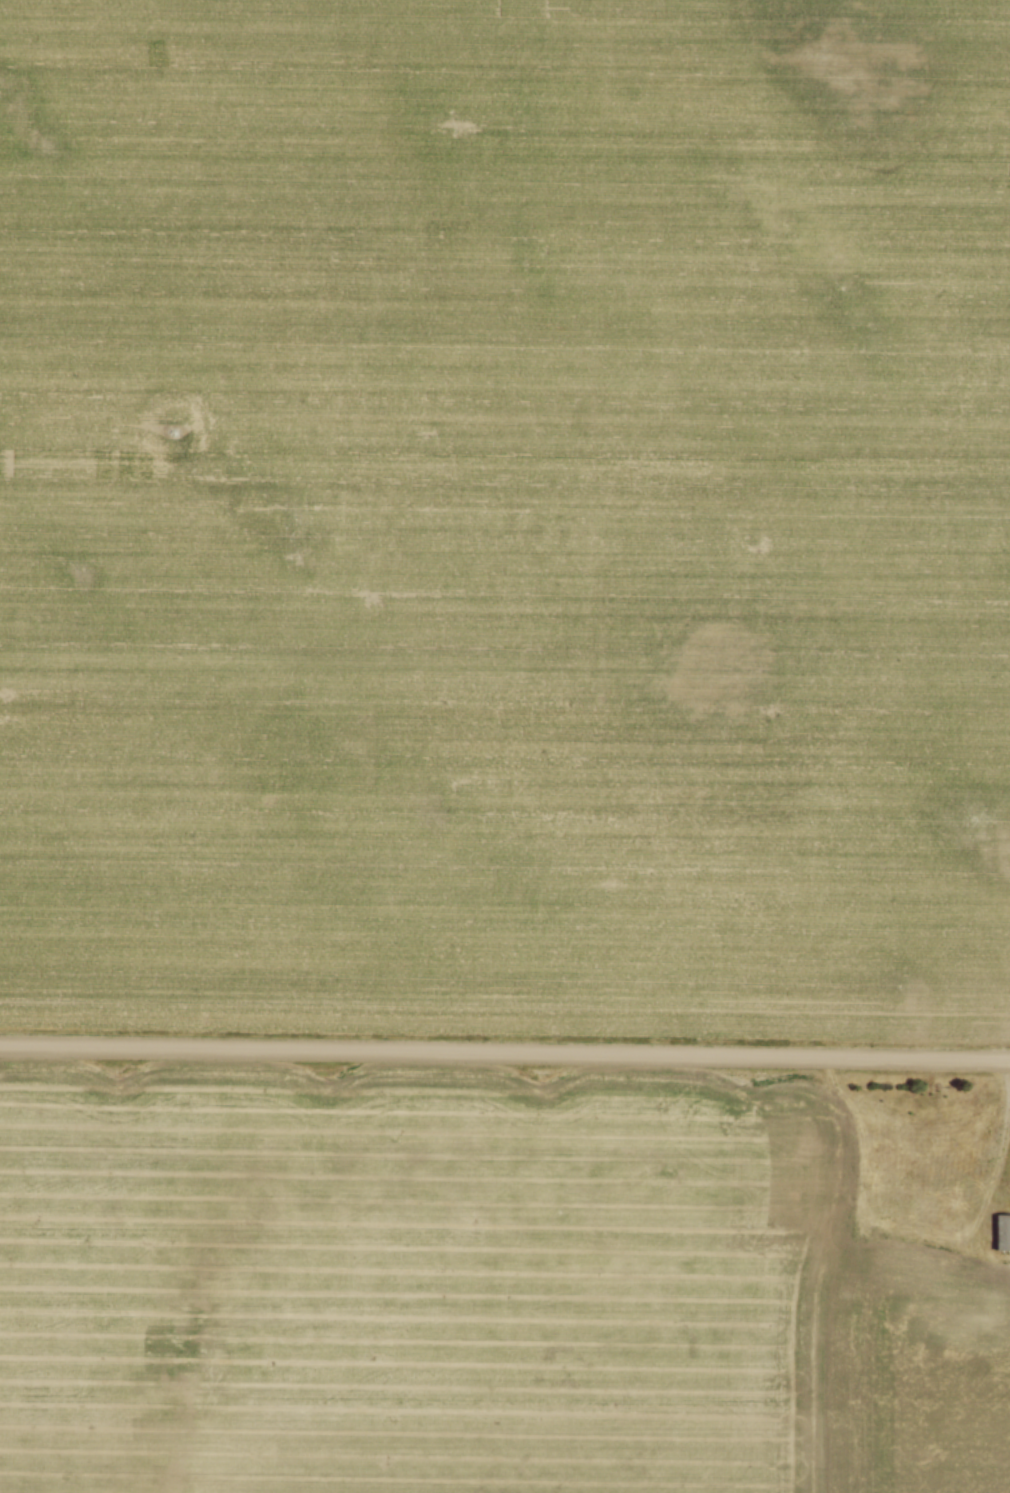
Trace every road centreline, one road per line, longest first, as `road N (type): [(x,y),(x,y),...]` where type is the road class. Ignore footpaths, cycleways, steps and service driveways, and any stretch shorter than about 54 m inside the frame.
road 1 (residential): [(0,1047),(1009,1058)]

